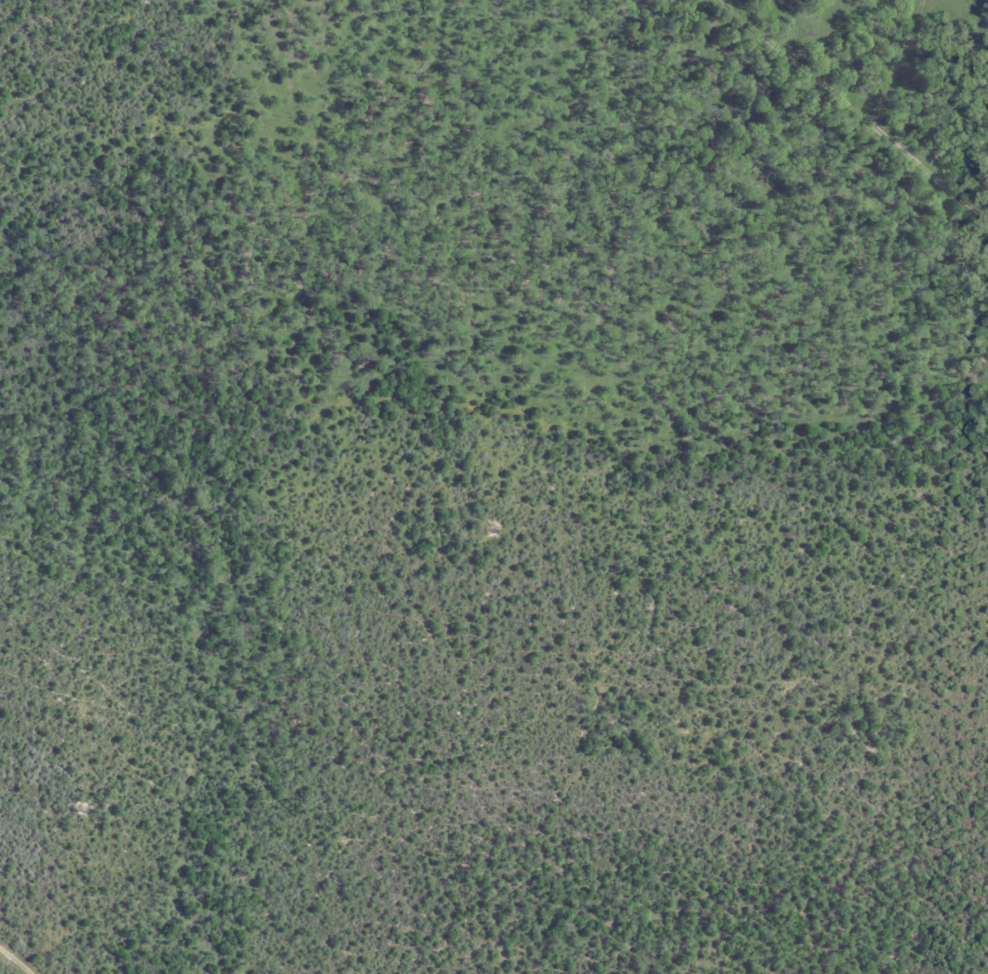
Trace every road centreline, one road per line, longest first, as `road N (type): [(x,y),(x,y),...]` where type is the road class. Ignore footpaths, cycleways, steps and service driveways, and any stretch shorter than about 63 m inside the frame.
road 1 (residential): [(709,0),(987,229)]

